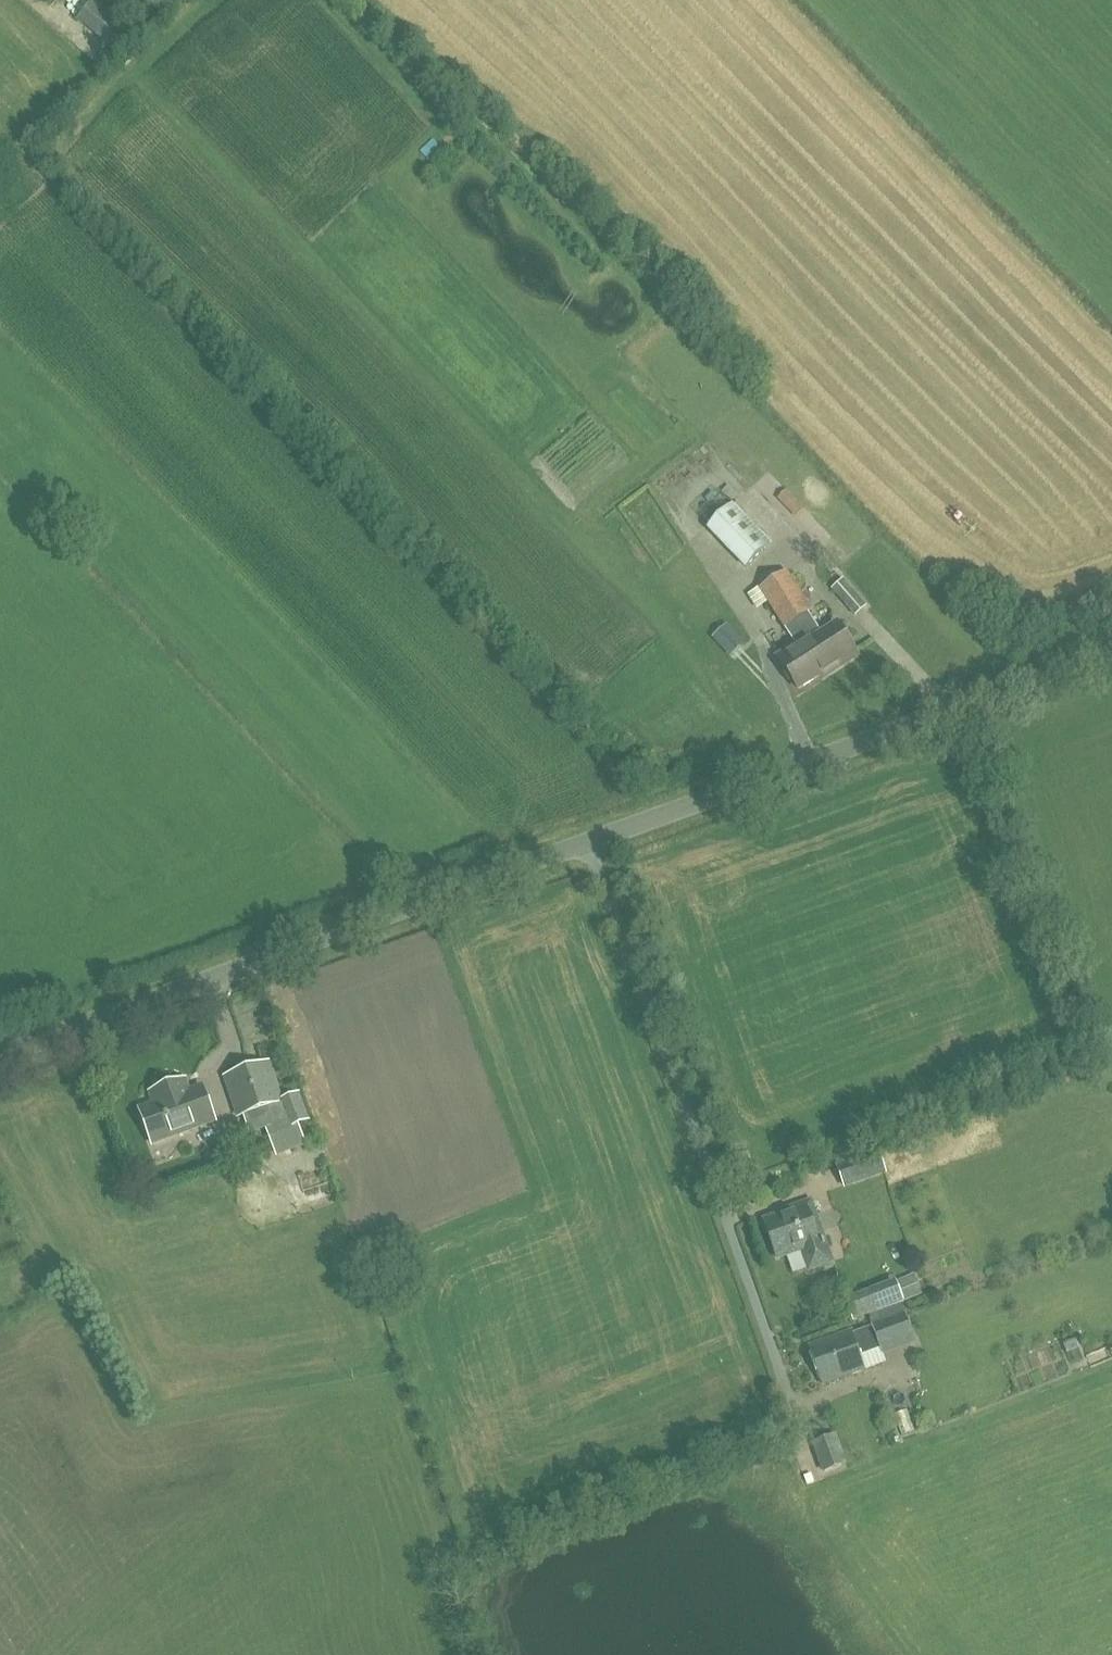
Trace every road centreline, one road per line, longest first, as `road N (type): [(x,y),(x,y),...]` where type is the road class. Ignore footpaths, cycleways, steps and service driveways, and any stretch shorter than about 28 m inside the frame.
road 1 (unclassified): [(0,1054),(588,842)]
road 2 (residential): [(795,1409),(588,842)]
road 3 (unclassified): [(588,842),(1111,658)]

